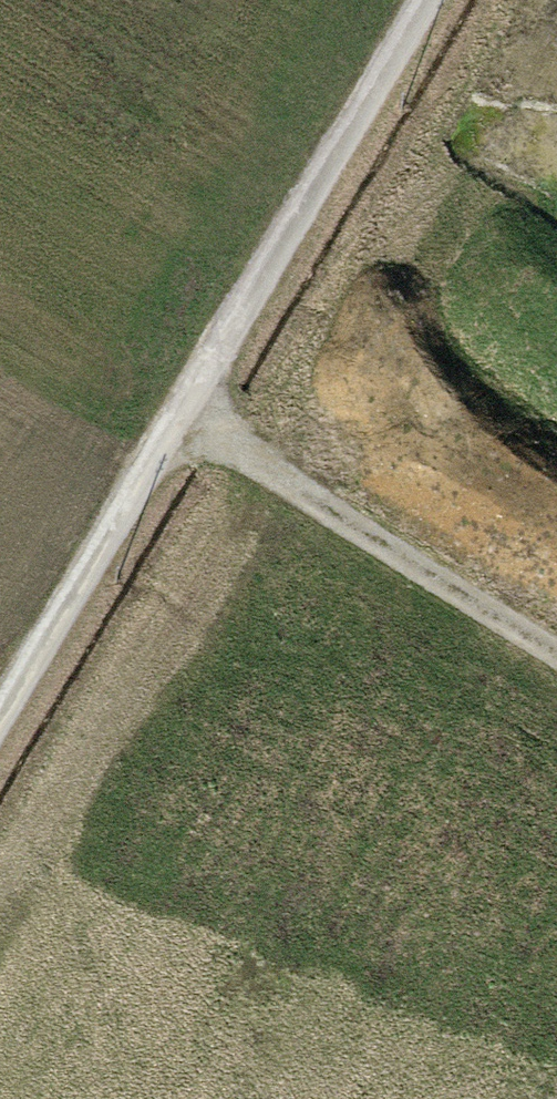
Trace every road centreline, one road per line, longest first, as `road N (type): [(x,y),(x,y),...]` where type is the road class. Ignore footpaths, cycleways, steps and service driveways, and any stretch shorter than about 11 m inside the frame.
road 1 (unclassified): [(0,730),(195,417),(434,0)]
road 2 (track): [(556,643),(195,417)]

